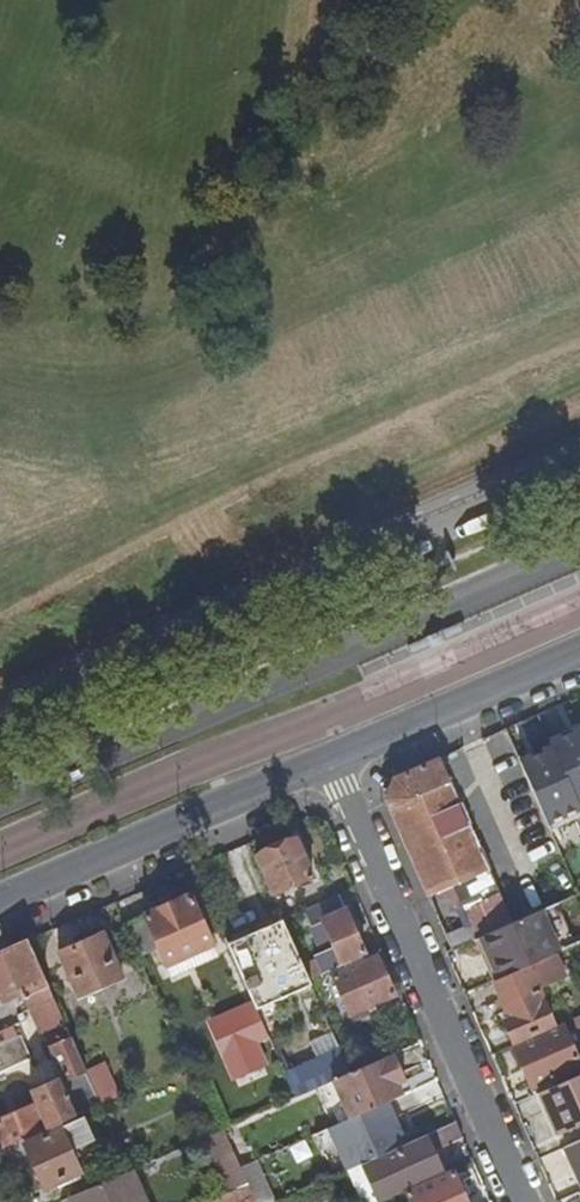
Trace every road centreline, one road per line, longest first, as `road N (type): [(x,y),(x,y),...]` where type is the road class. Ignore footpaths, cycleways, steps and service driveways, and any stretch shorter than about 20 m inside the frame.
road 1 (primary): [(579,545),(0,798)]
road 2 (residential): [(321,762),(341,786),(524,1201)]
road 3 (primary): [(0,902),(321,762)]
road 4 (primary): [(321,762),(579,649)]

